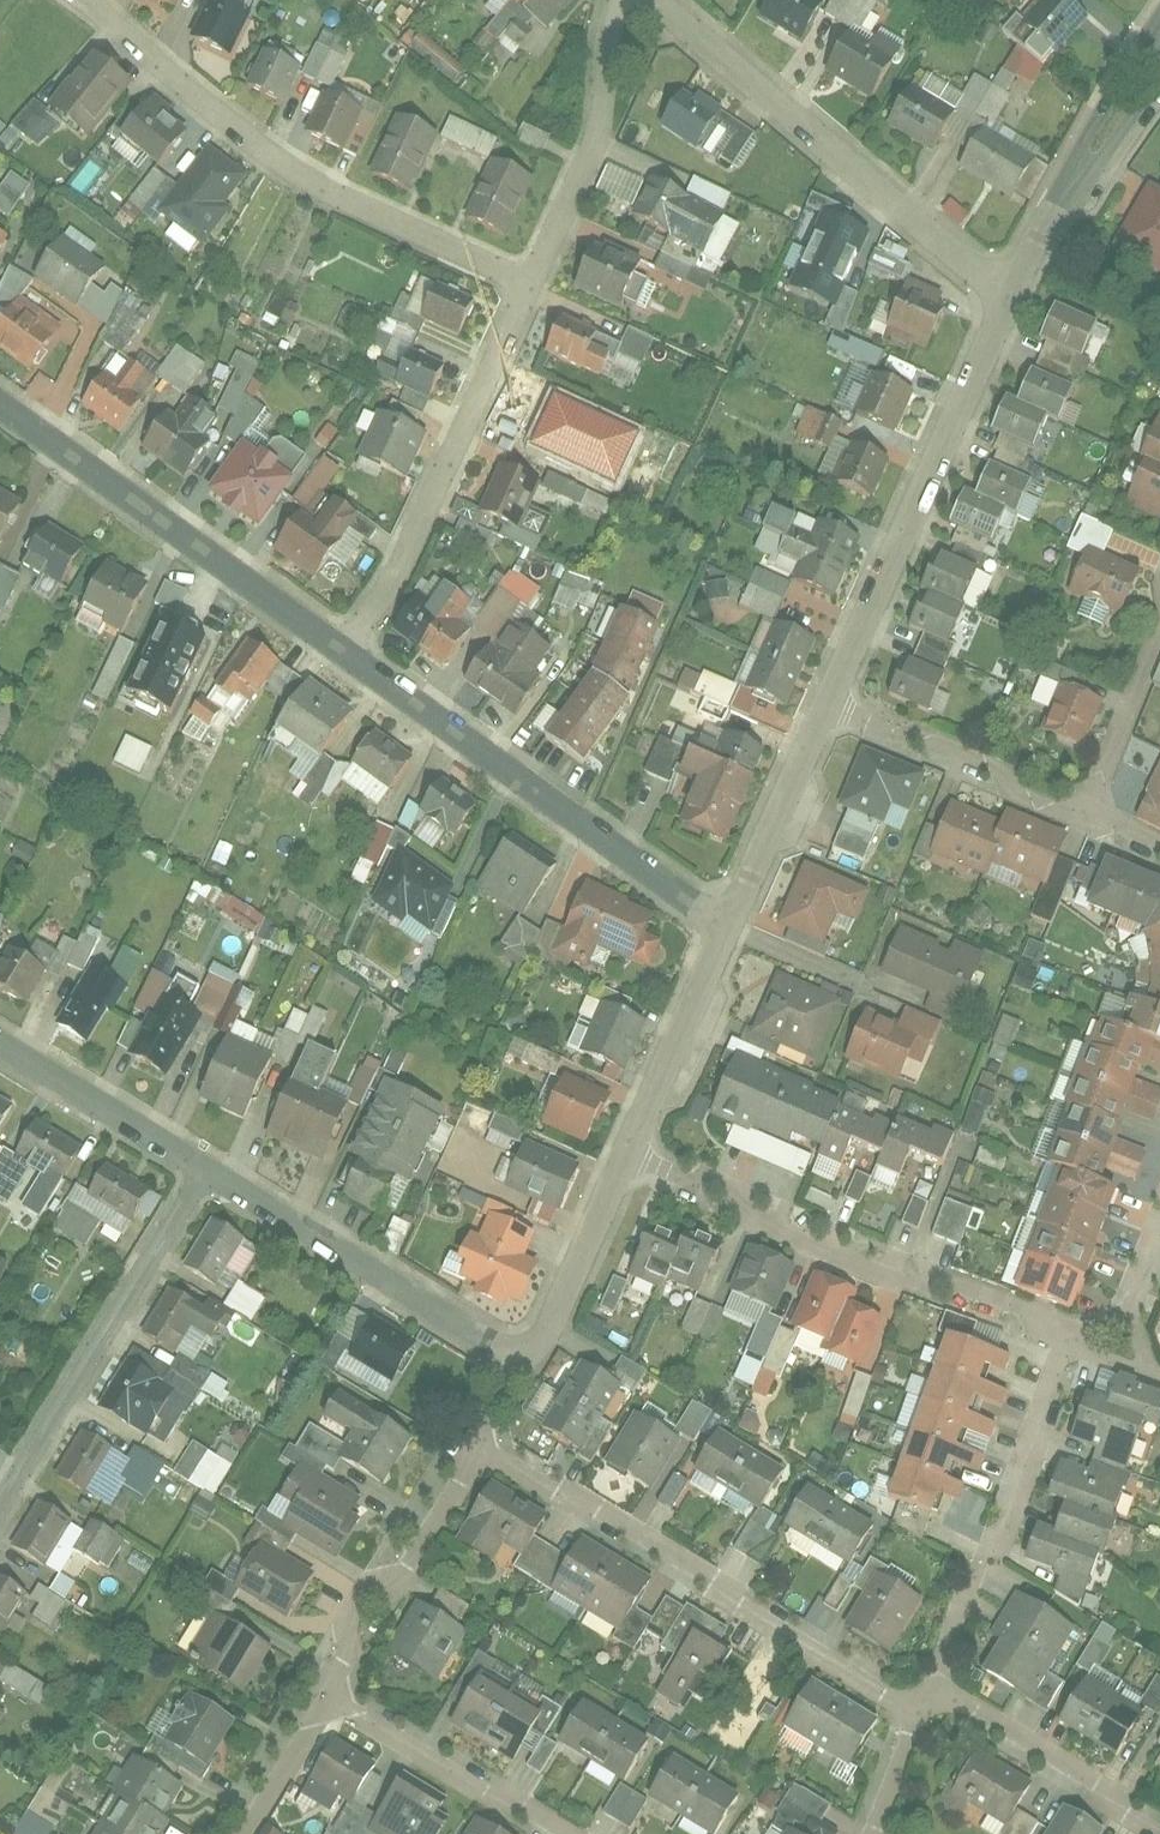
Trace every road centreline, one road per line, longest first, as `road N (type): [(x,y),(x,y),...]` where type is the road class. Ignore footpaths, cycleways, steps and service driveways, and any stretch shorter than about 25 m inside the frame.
road 1 (residential): [(469,1445),(924,1699)]
road 2 (residential): [(528,285),(305,175),(99,0)]
road 3 (residential): [(627,1155),(890,1277),(1062,1340)]
road 4 (residential): [(356,661),(726,929)]
road 5 (residential): [(1008,292),(826,708)]
road 6 (residential): [(1008,292),(681,0)]
road 7 (residential): [(0,408),(356,661)]
road 8 (residential): [(528,285),(423,531),(356,661)]
road 9 (residential): [(207,1165),(0,1500)]
road 10 (residential): [(924,1699),(1062,1340)]
road 11 (residential): [(526,1362),(207,1165)]
road 12 (residential): [(1159,860),(826,708)]
road 13 (residential): [(326,1671),(597,1833)]
road 14 (residential): [(1159,15),(1008,292)]
road 15 (residential): [(633,0),(596,126),(528,285)]
road 16 (residential): [(469,1445),(326,1671)]
road 17 (residential): [(1159,1819),(924,1699)]
road 18 (residential): [(726,929),(627,1155)]
road 19 (residential): [(207,1165),(0,1038)]
road 20 (residential): [(826,708),(726,929)]
road 21 (residential): [(627,1155),(553,1322),(526,1362)]
road 22 (residential): [(326,1671),(228,1833)]
road 23 (residential): [(1062,1340),(1119,1317),(1159,1218)]
road 24 (residential): [(871,1833),(924,1699)]

